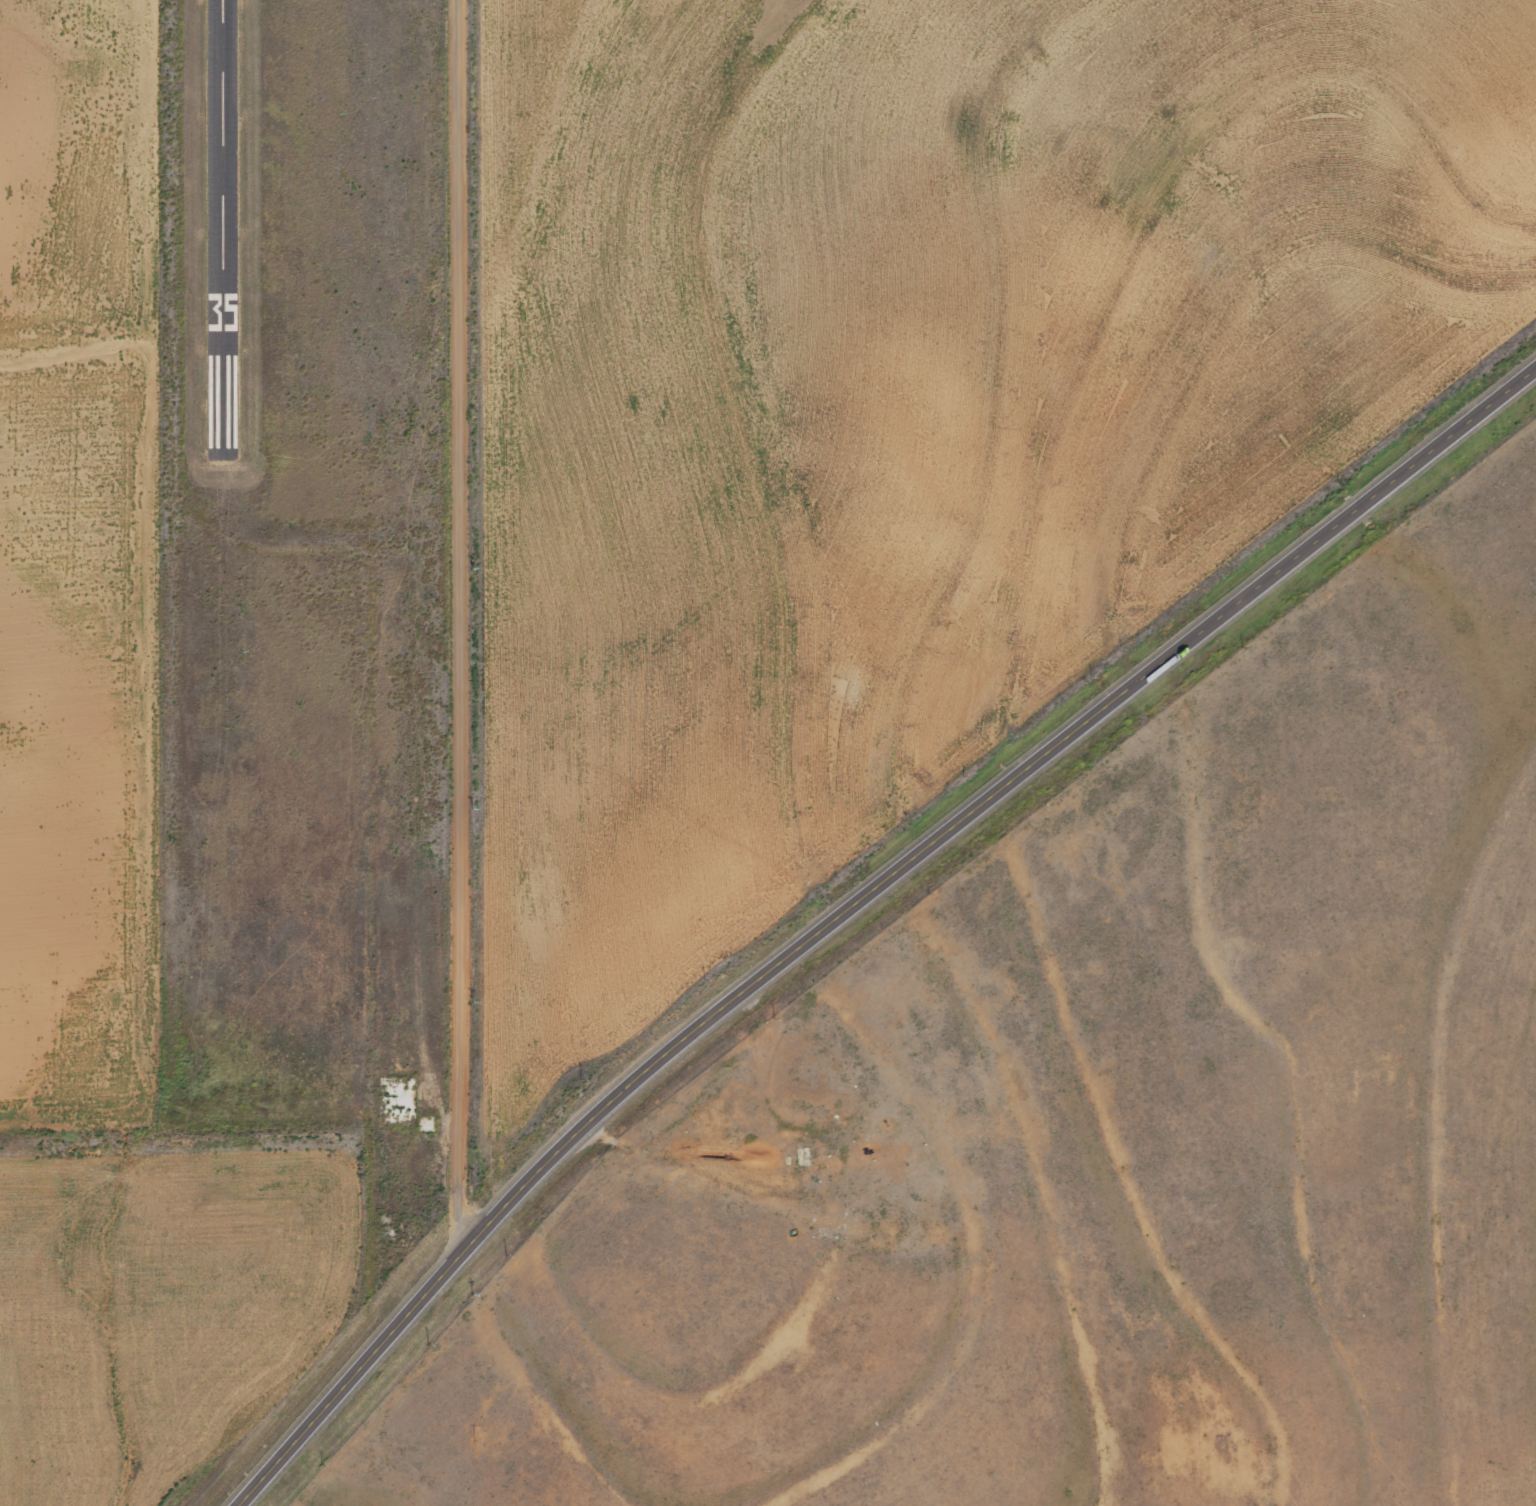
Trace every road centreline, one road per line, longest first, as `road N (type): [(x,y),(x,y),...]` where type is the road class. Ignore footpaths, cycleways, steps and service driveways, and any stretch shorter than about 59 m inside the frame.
road 1 (primary): [(1535,373),(750,985),(459,1258),(245,1505)]
road 2 (residential): [(459,1258),(454,0)]

